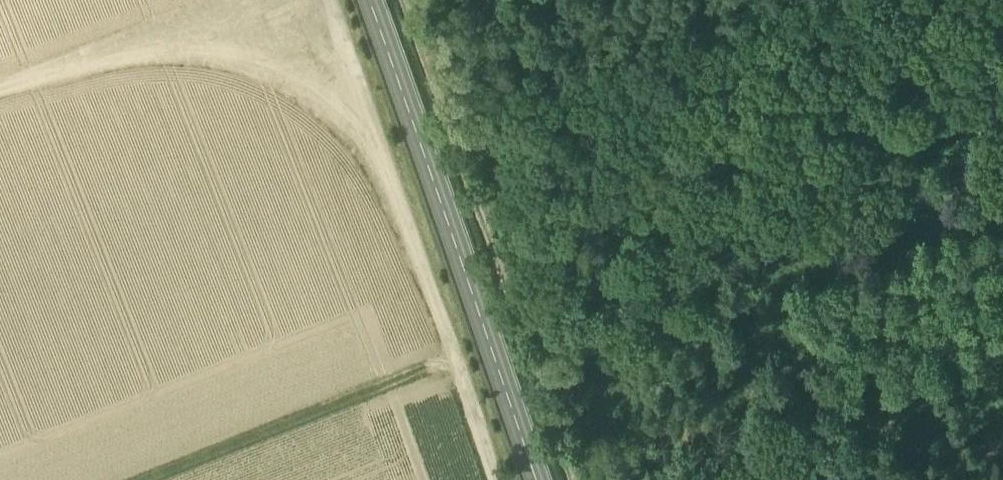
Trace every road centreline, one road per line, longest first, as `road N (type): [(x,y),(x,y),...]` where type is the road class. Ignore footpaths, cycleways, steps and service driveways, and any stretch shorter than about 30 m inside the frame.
road 1 (track): [(405,0),(573,479)]
road 2 (tertiary): [(536,479),(372,0)]
road 3 (track): [(145,479),(454,358)]
road 4 (track): [(254,0),(0,87)]

